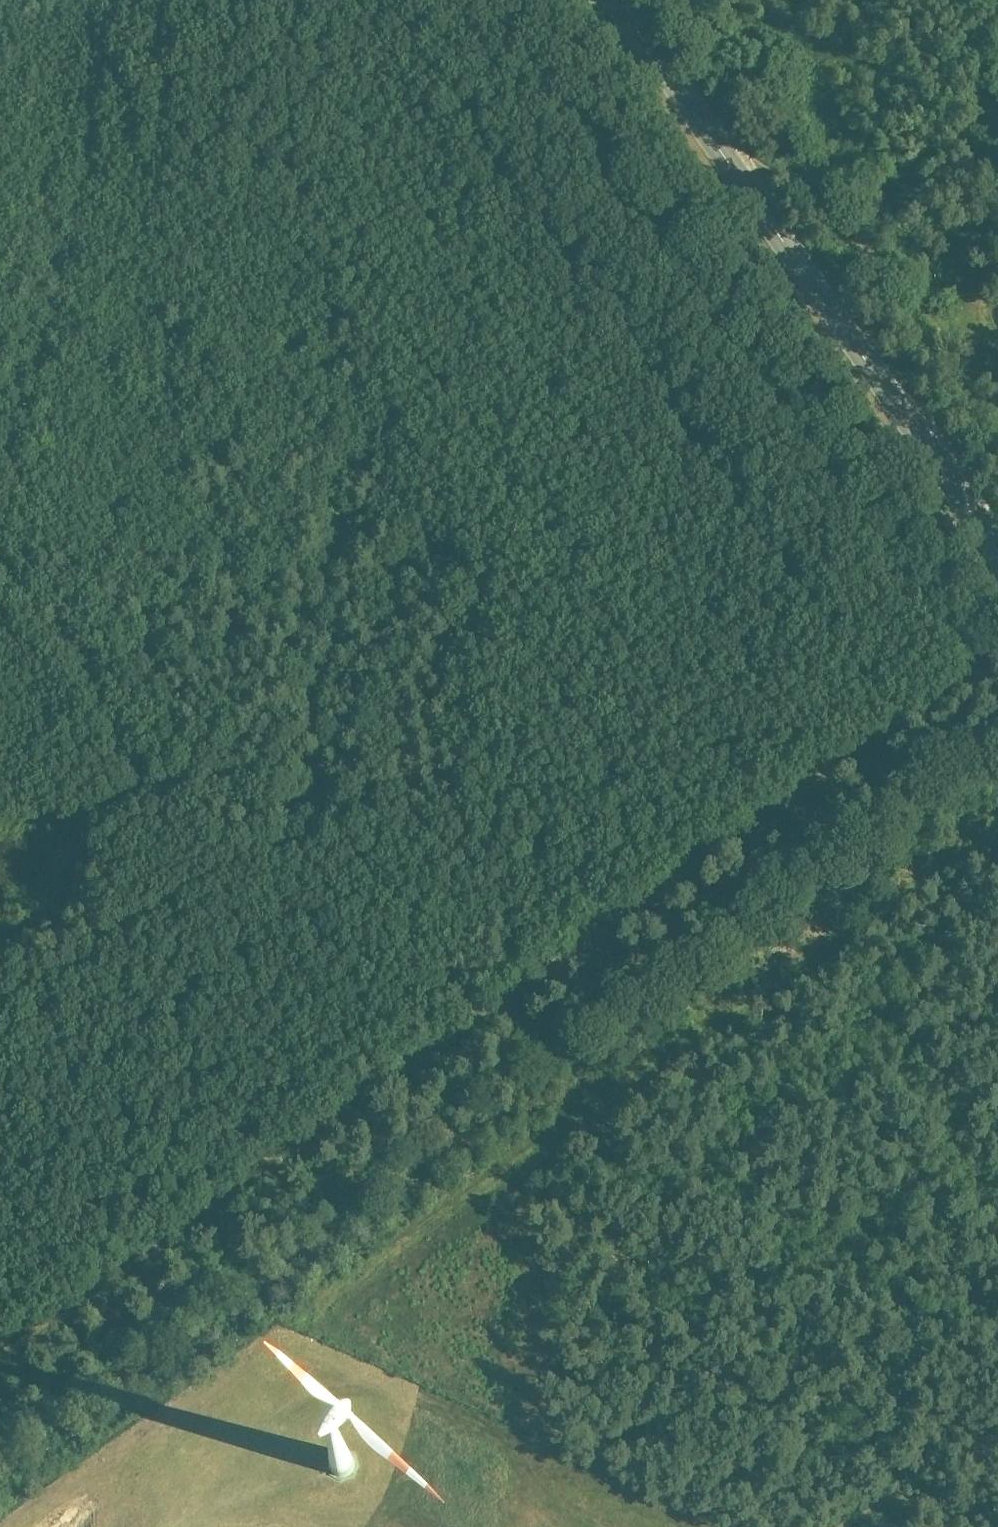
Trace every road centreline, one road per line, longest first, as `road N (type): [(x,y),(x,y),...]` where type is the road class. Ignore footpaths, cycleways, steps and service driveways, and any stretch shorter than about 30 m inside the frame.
road 1 (unclassified): [(997,521),(641,0)]

